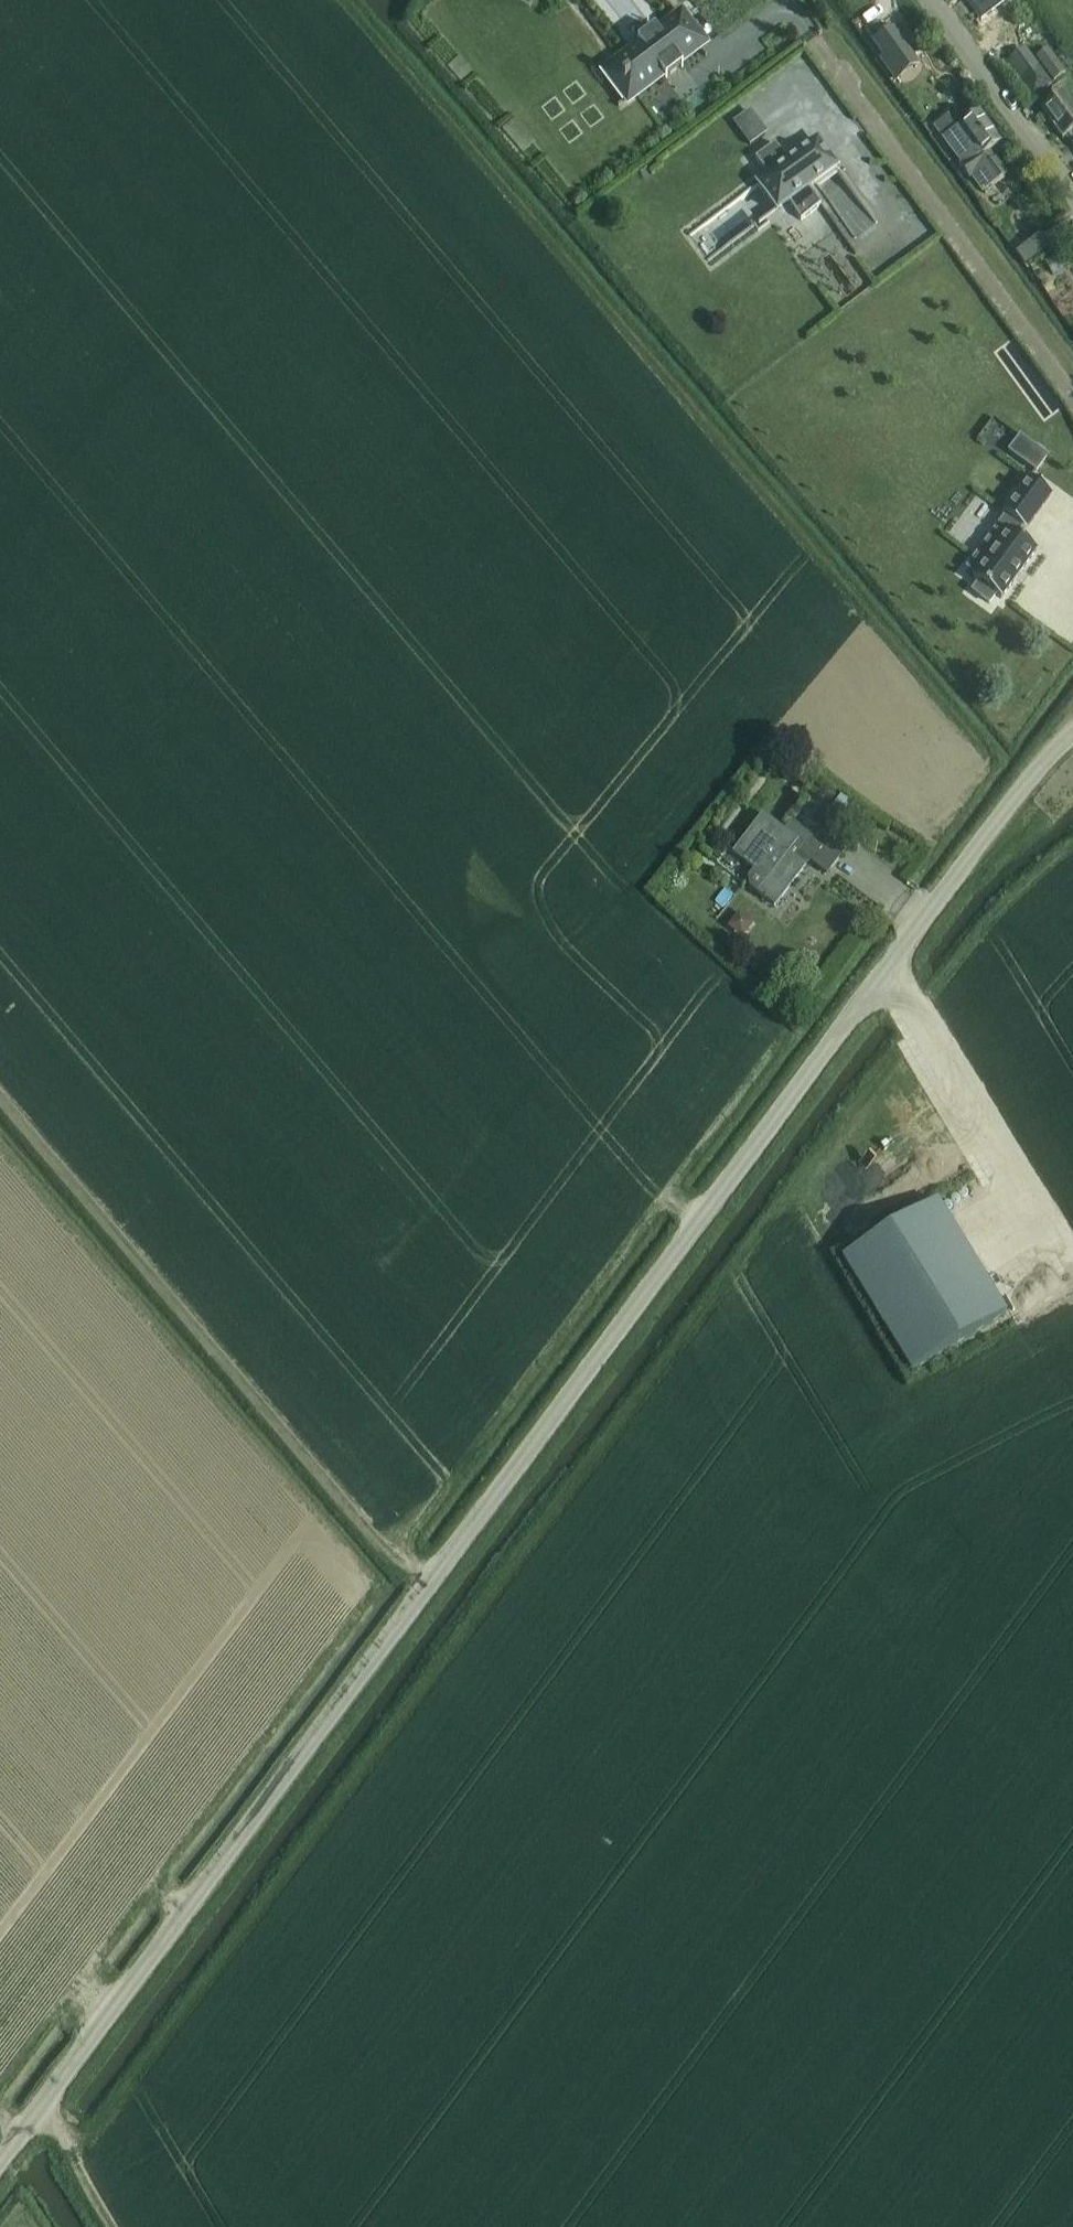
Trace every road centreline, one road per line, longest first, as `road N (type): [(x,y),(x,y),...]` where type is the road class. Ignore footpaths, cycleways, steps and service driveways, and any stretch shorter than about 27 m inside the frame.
road 1 (unclassified): [(0,2160),(884,970),(1072,737)]
road 2 (residential): [(1072,399),(812,43)]
road 3 (unclassified): [(1072,194),(933,0)]

